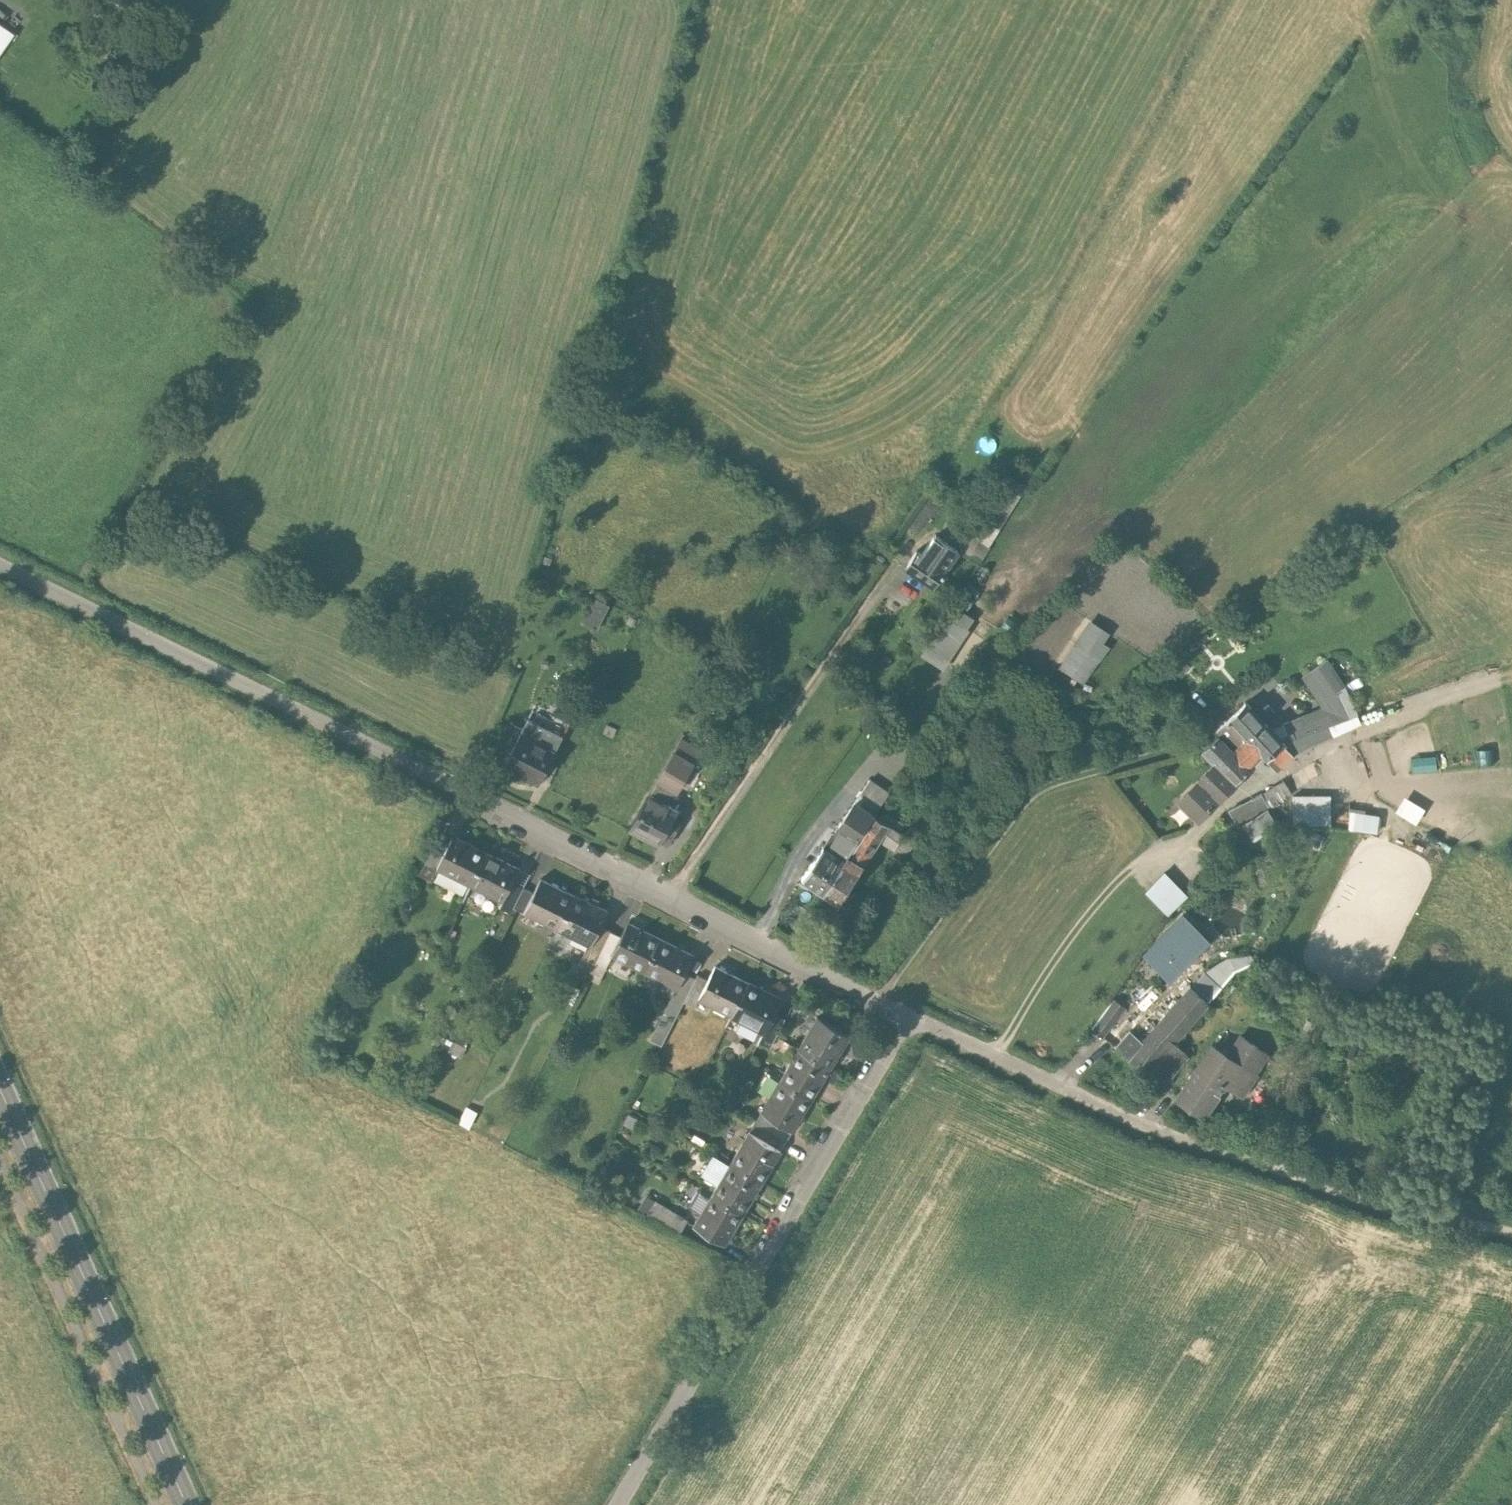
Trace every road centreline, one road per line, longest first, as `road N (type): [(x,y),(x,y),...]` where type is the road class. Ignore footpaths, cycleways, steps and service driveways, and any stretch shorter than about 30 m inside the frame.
road 1 (unclassified): [(0,563),(904,1016)]
road 2 (unclassified): [(904,1016),(617,1504)]
road 3 (secondary): [(0,1085),(188,1504)]
road 4 (unclassified): [(904,1016),(1153,1131),(1265,1164)]
road 5 (track): [(1511,1235),(1265,1164)]

